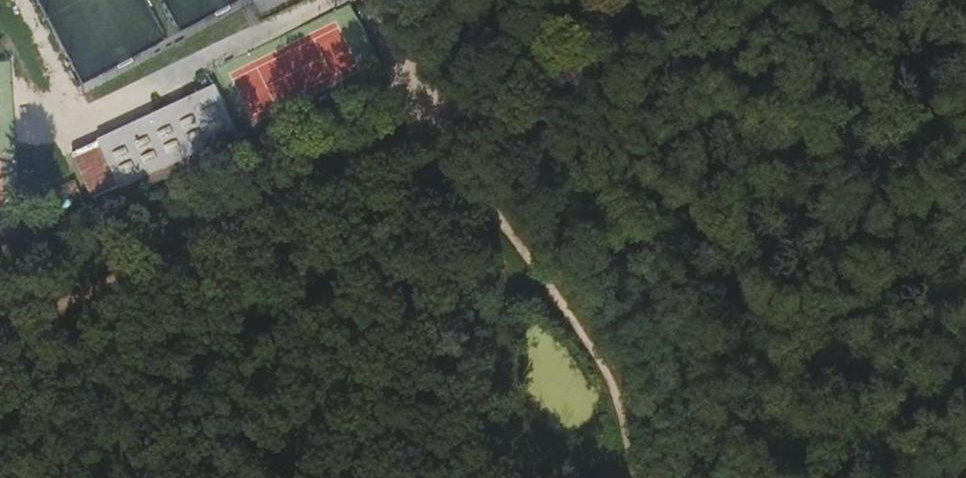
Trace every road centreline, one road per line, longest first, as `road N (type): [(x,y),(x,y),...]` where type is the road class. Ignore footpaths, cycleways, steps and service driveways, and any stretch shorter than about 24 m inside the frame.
road 1 (track): [(424,116),(0,331)]
road 2 (track): [(424,116),(592,343),(635,477)]
road 3 (track): [(666,0),(424,116)]
road 4 (unclassified): [(361,0),(424,116)]

